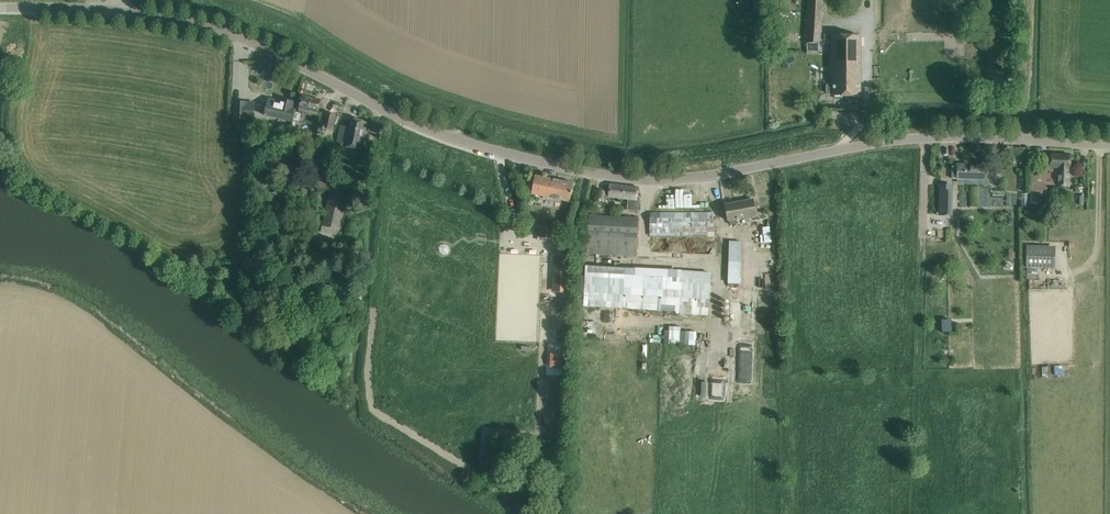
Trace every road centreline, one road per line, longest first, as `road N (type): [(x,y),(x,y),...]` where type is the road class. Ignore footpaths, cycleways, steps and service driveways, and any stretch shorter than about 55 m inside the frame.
road 1 (unclassified): [(1109,142),(930,138),(709,171),(612,173),(468,140),(262,39),(134,4)]

